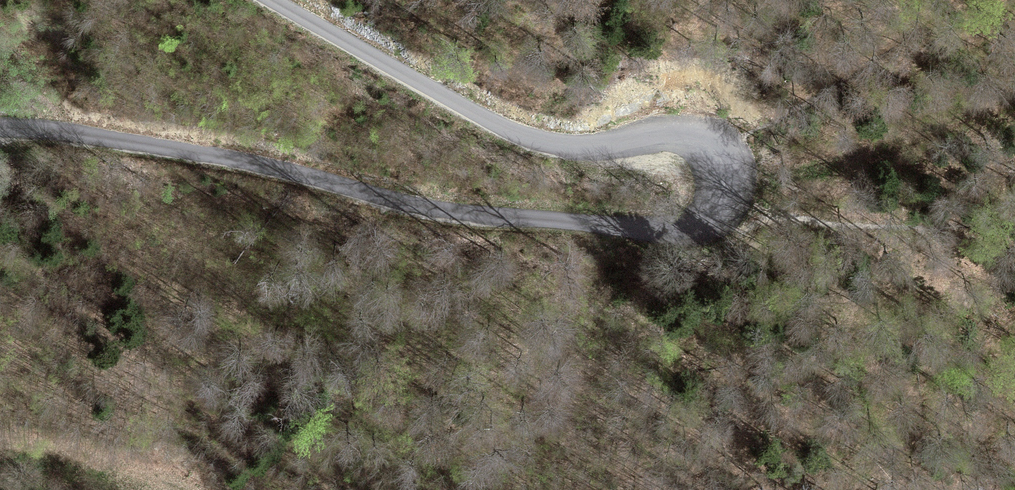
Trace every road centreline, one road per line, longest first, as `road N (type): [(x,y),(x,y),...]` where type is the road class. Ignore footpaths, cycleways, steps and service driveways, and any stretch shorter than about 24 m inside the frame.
road 1 (unclassified): [(0,130),(83,136),(265,169),(462,217),(673,235),(722,212),(727,176),(706,148),(625,157),(526,140),(262,0)]
road 2 (track): [(727,191),(948,134),(1014,101)]
road 3 (track): [(961,0),(819,104),(717,158)]
road 4 (track): [(0,446),(105,462),(169,489)]

